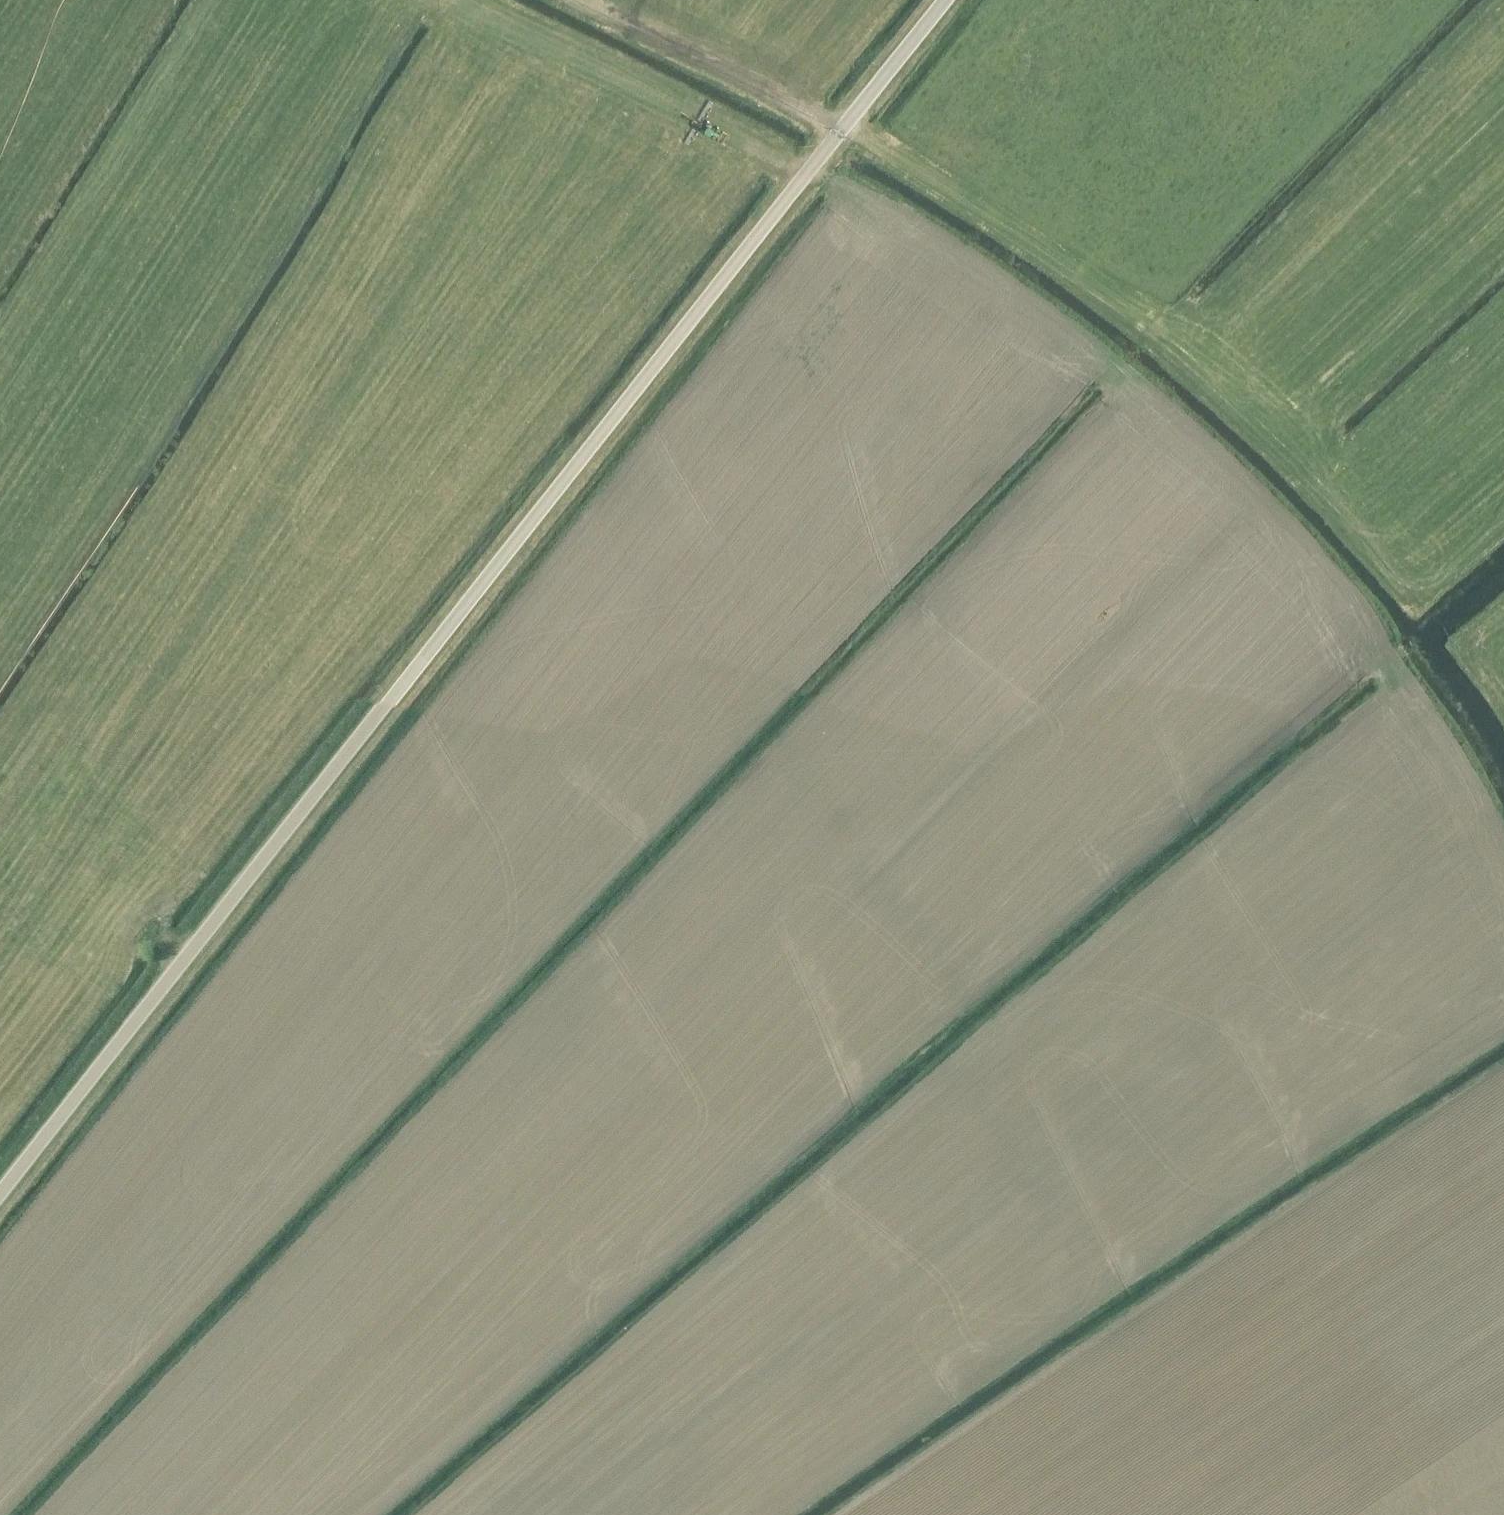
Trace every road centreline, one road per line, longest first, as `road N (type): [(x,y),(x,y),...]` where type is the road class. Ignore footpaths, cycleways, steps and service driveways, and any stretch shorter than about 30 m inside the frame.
road 1 (tertiary): [(0,1195),(943,0)]

